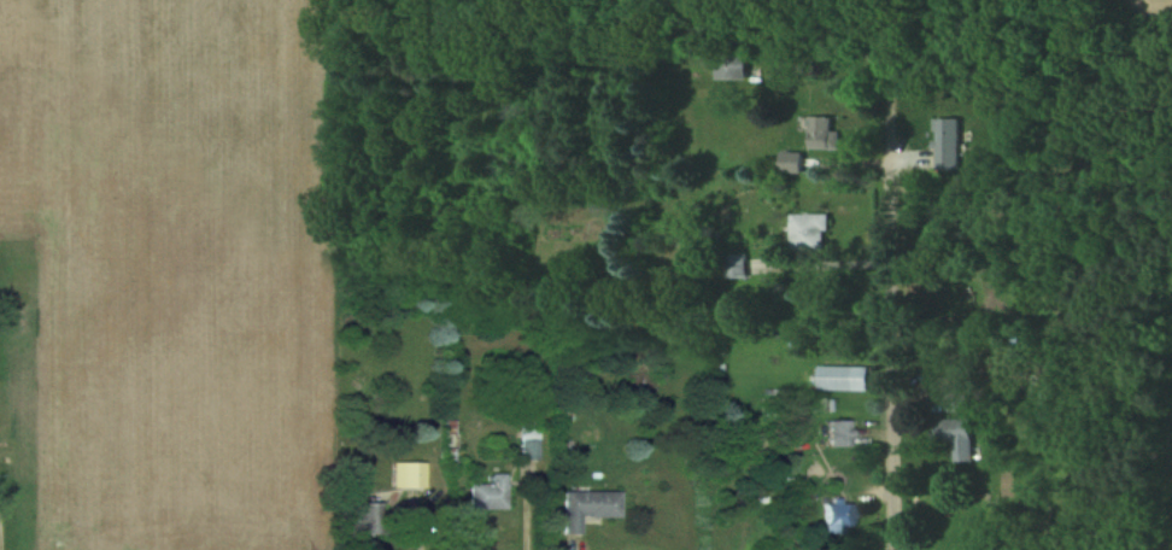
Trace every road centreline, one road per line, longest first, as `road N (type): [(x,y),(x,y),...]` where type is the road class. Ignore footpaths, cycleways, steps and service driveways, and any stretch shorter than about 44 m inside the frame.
road 1 (residential): [(893,549),(891,144)]

